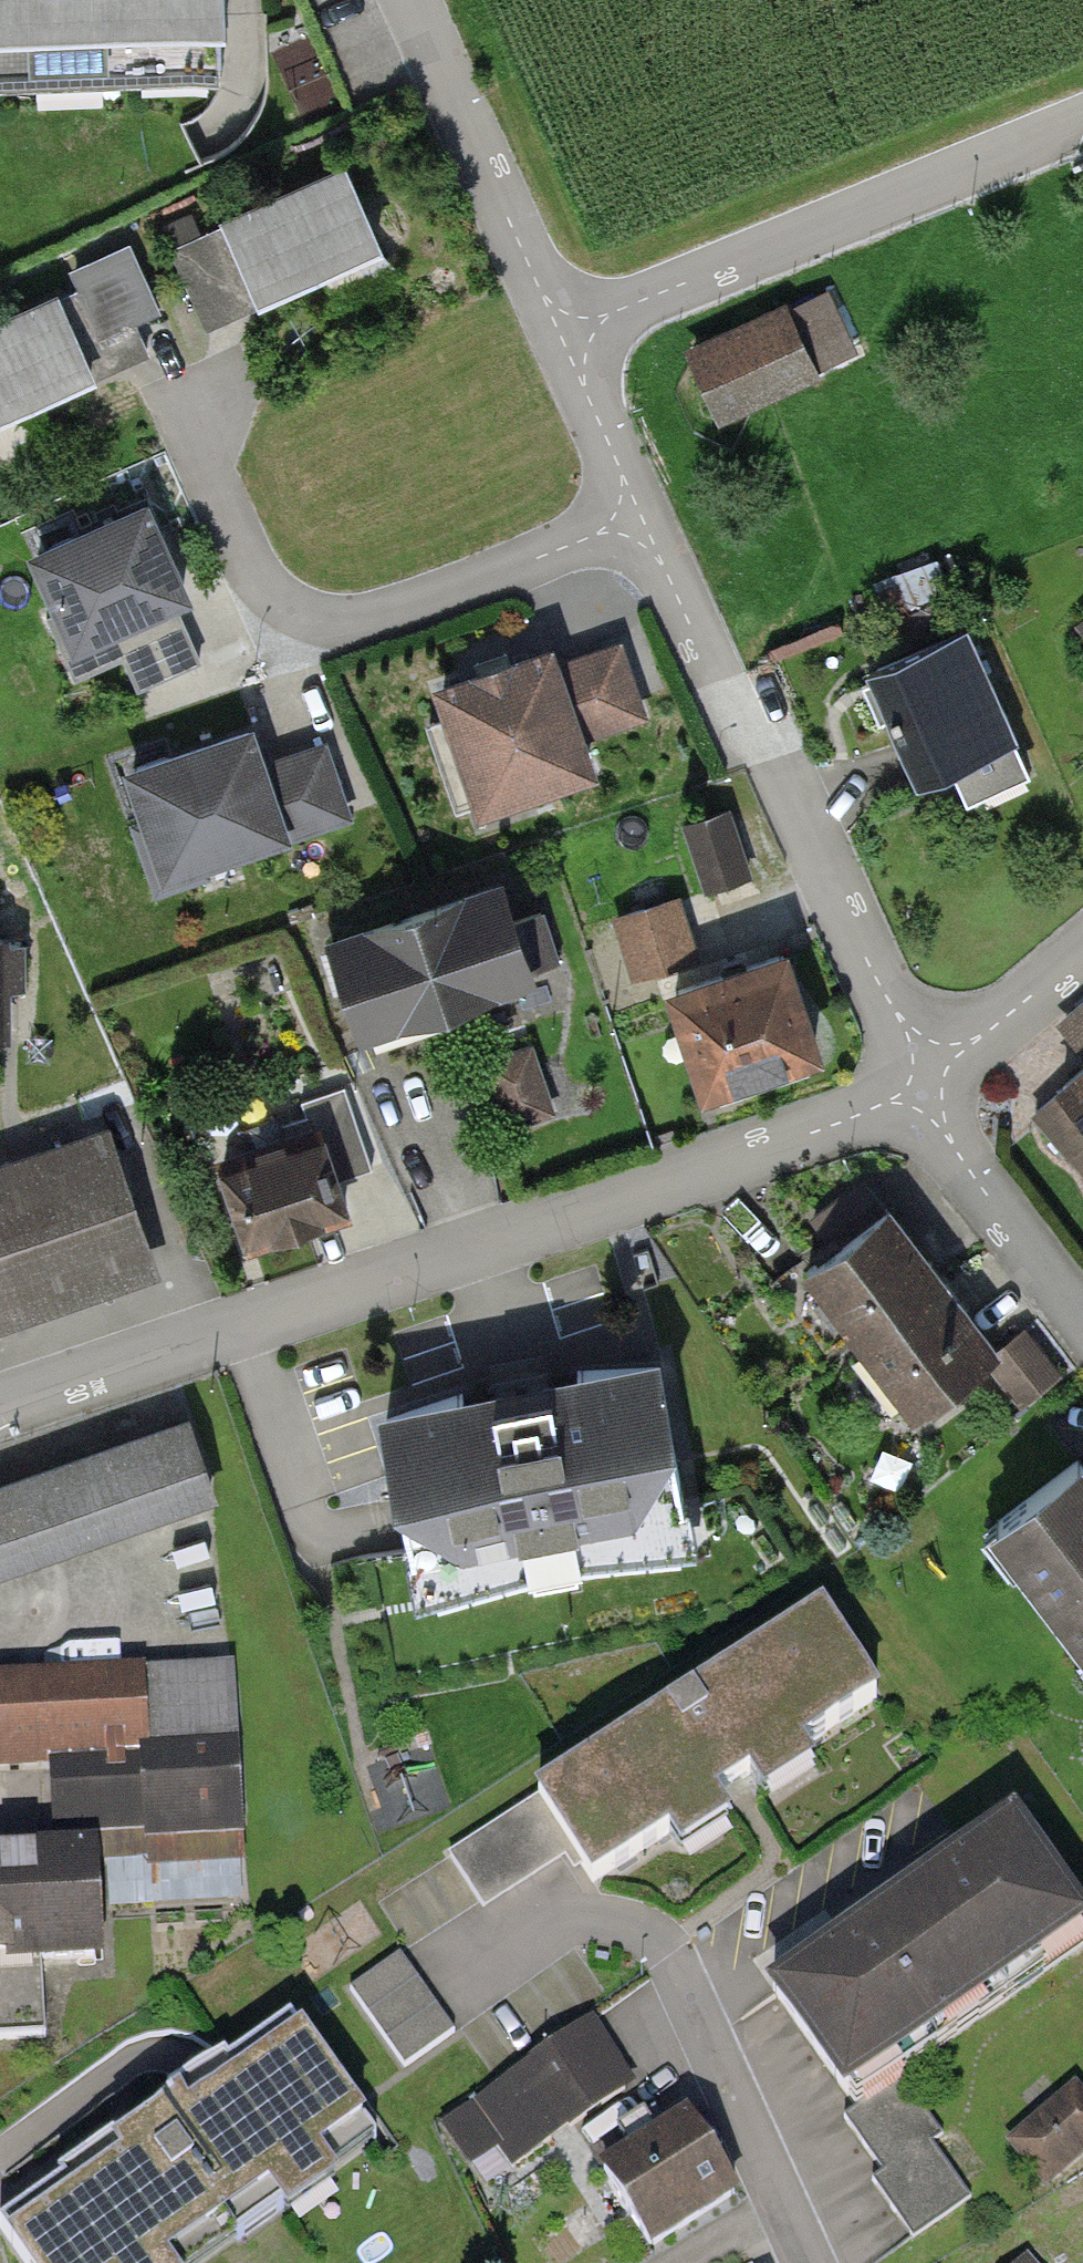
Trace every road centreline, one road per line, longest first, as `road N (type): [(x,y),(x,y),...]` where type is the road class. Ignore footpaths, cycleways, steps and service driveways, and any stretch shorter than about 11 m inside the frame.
road 1 (residential): [(0,1409),(833,1124),(927,1076)]
road 2 (residential): [(630,520),(662,565),(927,1076)]
road 3 (residential): [(630,520),(383,615),(333,625),(286,608),(260,584),(179,393)]
road 4 (residential): [(1082,123),(629,305),(576,334)]
road 5 (residential): [(404,0),(542,297),(576,334)]
road 6 (residential): [(927,1076),(955,1148),(1082,1320)]
road 7 (residential): [(927,1076),(1082,950)]
road 8 (residential): [(576,334),(585,390),(624,478),(630,520)]

